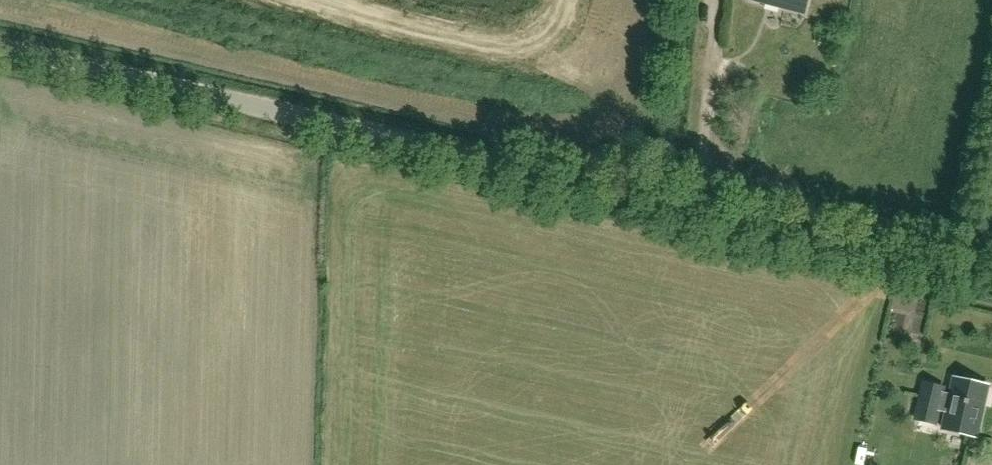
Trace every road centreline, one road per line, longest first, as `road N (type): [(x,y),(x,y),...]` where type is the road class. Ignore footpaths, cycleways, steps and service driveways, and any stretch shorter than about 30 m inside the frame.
road 1 (unclassified): [(699,207),(0,48)]
road 2 (unclassified): [(991,276),(699,207)]
road 3 (track): [(563,0),(547,31),(504,53),(299,0)]
road 4 (unclassified): [(699,207),(722,0)]

